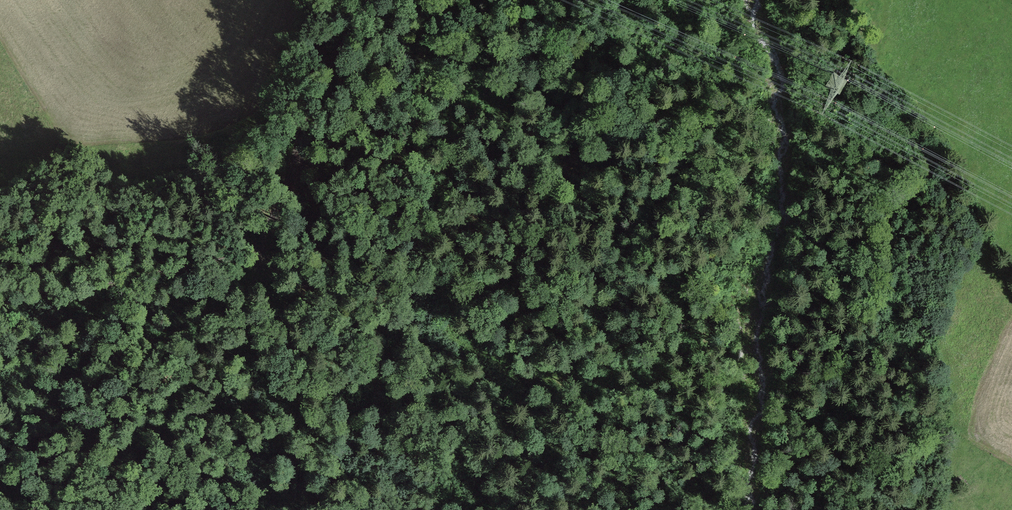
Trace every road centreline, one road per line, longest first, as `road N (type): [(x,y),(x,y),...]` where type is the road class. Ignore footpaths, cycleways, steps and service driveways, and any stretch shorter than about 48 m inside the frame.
road 1 (track): [(715,302),(552,376),(514,366),(369,288),(286,263),(26,293),(0,305)]
road 2 (track): [(376,0),(304,115),(284,248),(323,509)]
road 3 (track): [(572,509),(565,474),(537,429),(514,366)]

